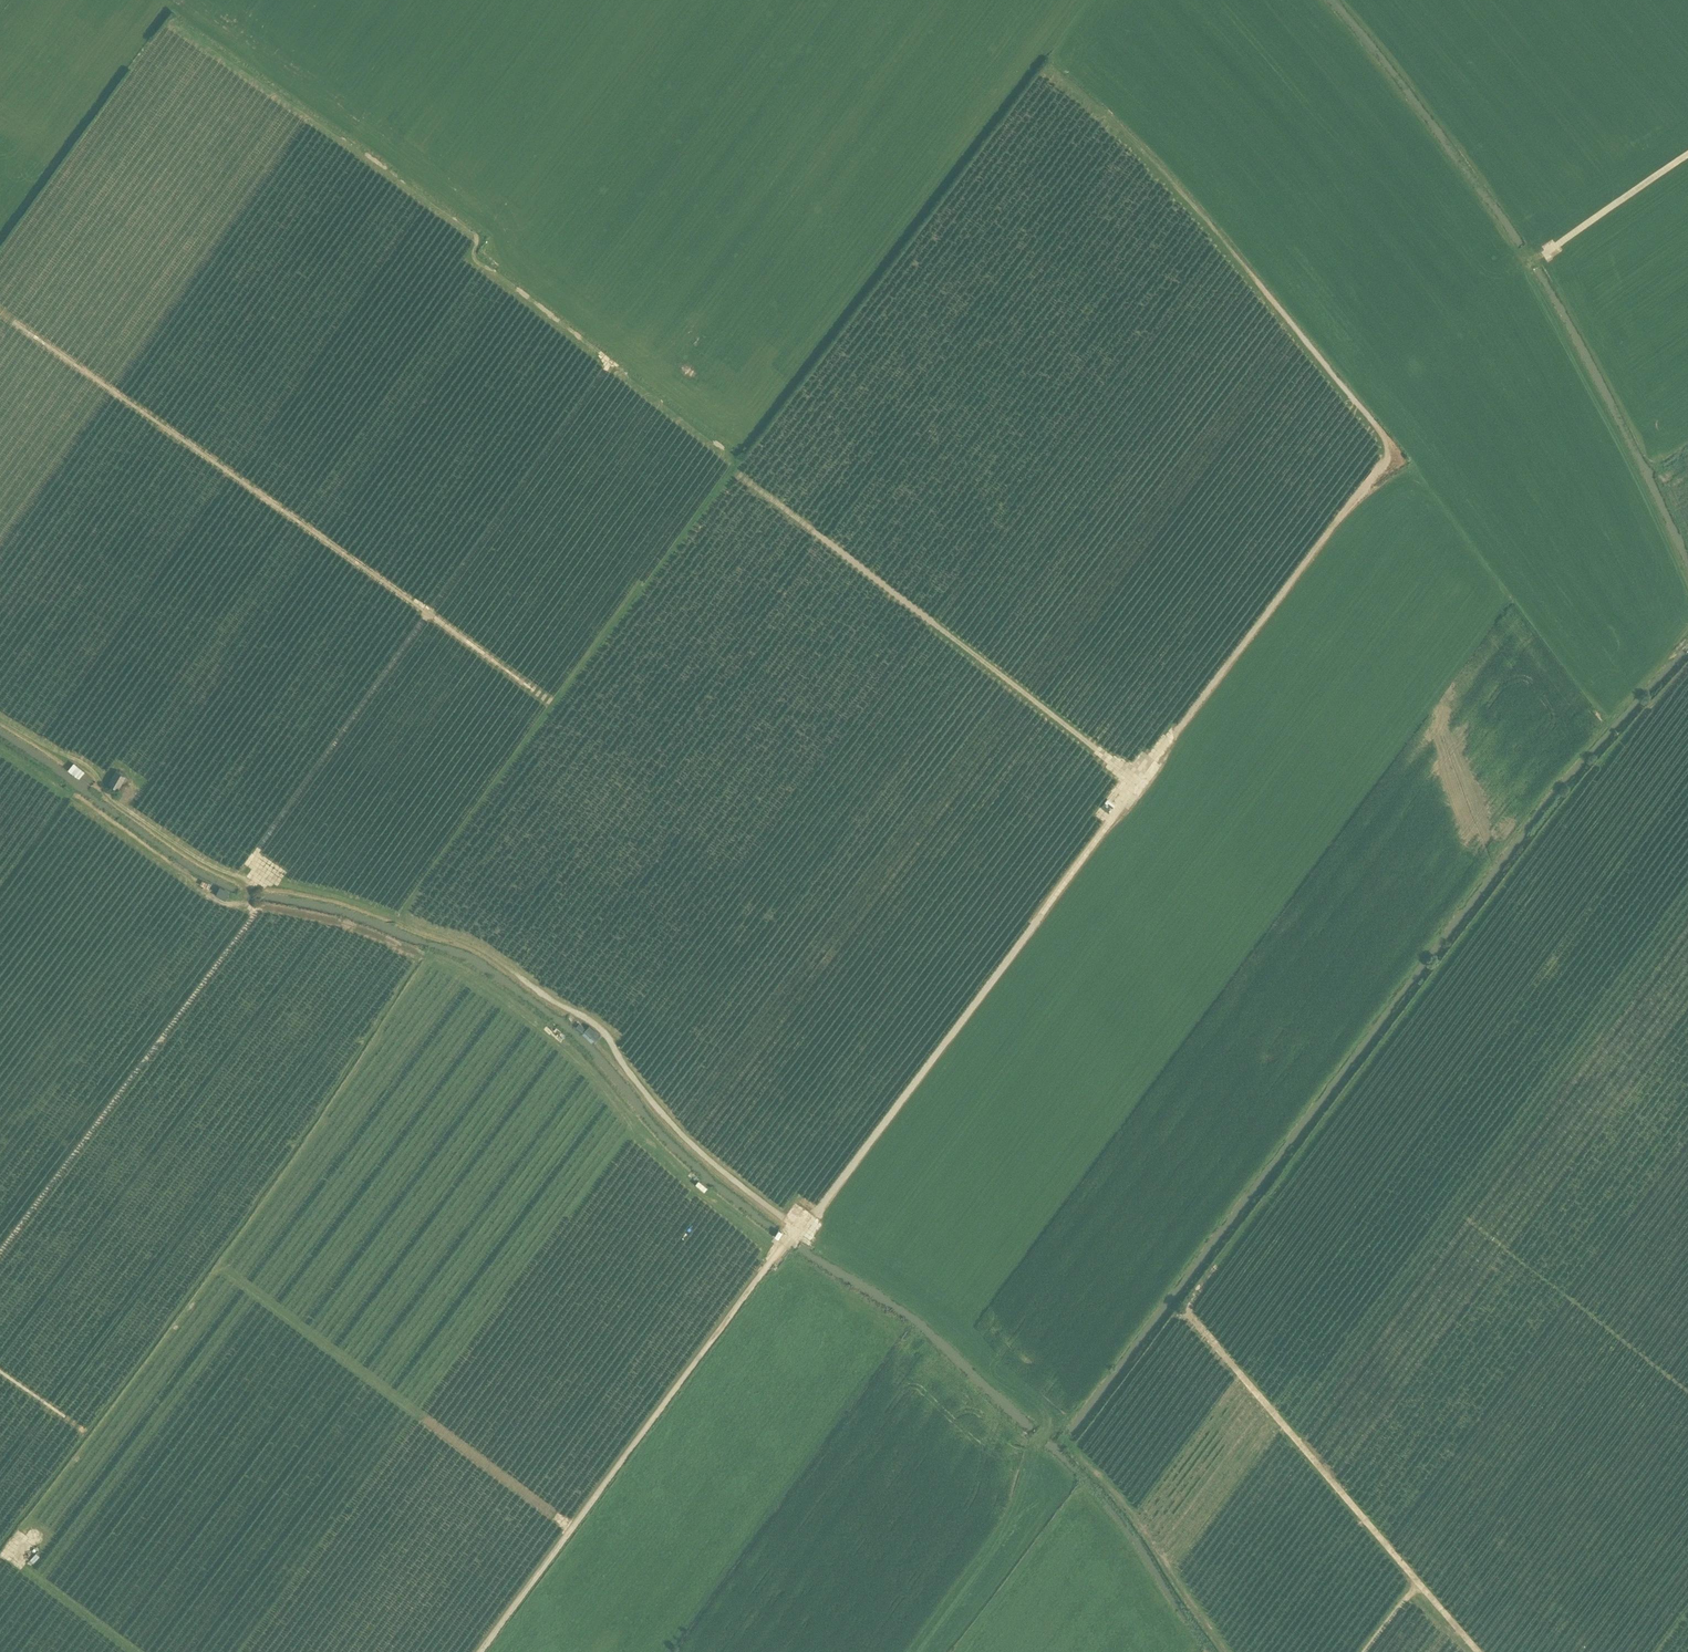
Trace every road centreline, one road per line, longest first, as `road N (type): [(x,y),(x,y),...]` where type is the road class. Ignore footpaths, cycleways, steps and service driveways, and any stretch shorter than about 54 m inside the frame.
road 1 (track): [(1049,67),(1175,186),(1389,449),(816,1218),(796,1229)]
road 2 (track): [(1687,663),(1587,781),(1187,1310),(1480,1651)]
road 3 (track): [(396,919),(736,473),(1139,781)]
road 4 (track): [(429,613),(254,853),(258,882),(354,902),(482,950),(605,1036),(712,1164),(796,1229)]
road 5 (track): [(796,1229),(782,1249),(747,1227),(689,1181),(551,1034),(450,967),(314,917),(252,907)]
road 6 (track): [(796,1229),(937,1322),(1059,1437),(1121,1499),(1230,1651)]
road 7 (track): [(16,324),(429,613)]
road 8 (track): [(252,907),(0,1254)]
road 9 (track): [(782,1249),(572,1528),(556,1516)]
road 10 (track): [(0,720),(80,762),(100,778),(108,799),(207,865),(258,882),(252,907)]
road 11 (track): [(1524,266),(1542,254),(1687,532)]
road 12 (track): [(429,613),(610,363)]
road 13 (track): [(252,907),(193,886),(0,747)]
road 14 (track): [(1542,254),(1687,154)]
road 15 (track): [(572,1528),(480,1651)]
road 16 (track): [(533,690),(429,613)]

